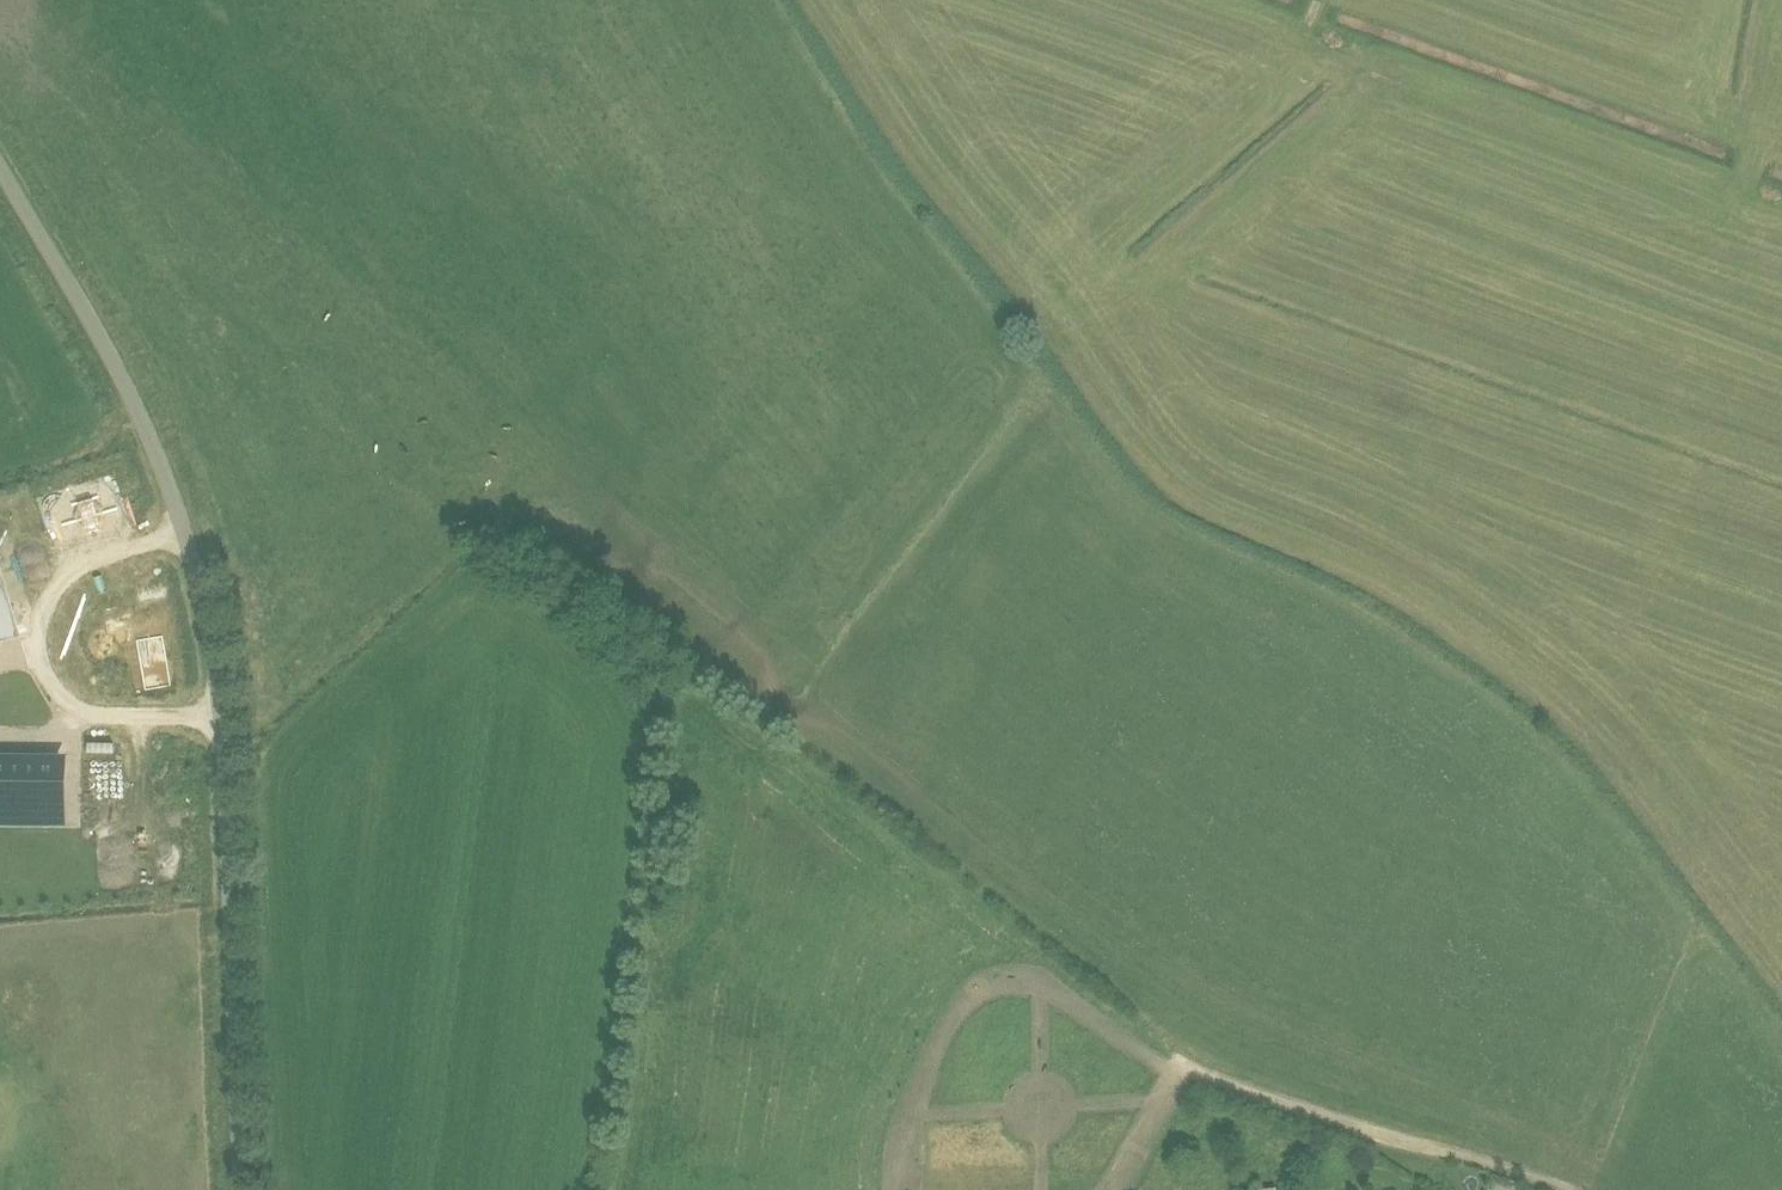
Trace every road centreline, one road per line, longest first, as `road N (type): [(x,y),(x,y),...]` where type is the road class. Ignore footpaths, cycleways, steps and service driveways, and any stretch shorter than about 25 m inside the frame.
road 1 (unclassified): [(239,1189),(214,668),(199,583),(152,440),(0,167)]

